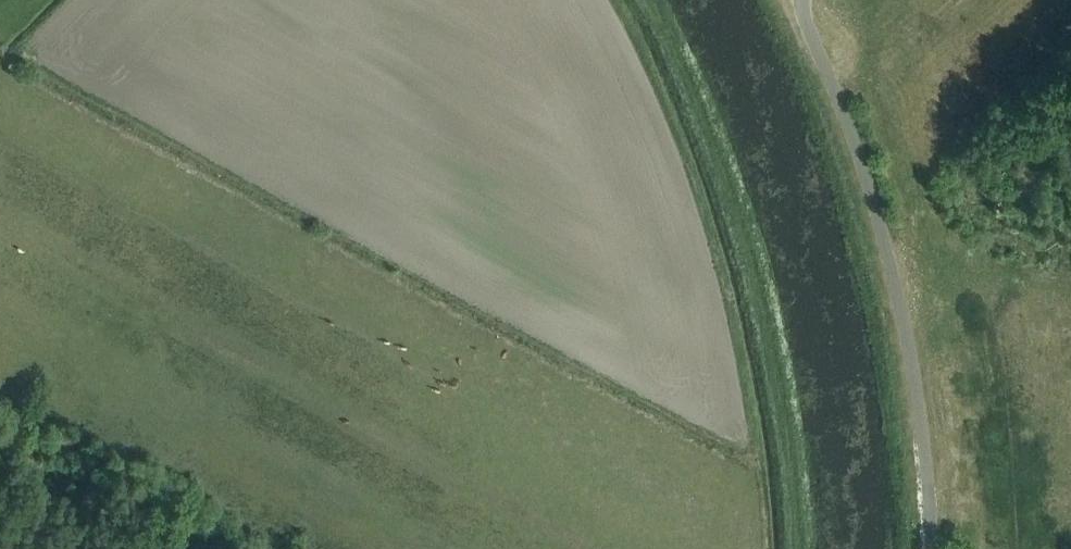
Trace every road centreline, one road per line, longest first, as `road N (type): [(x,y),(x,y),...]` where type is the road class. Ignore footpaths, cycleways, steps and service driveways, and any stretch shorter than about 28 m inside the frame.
road 1 (unclassified): [(803,0),(887,257),(913,381),(932,548)]

